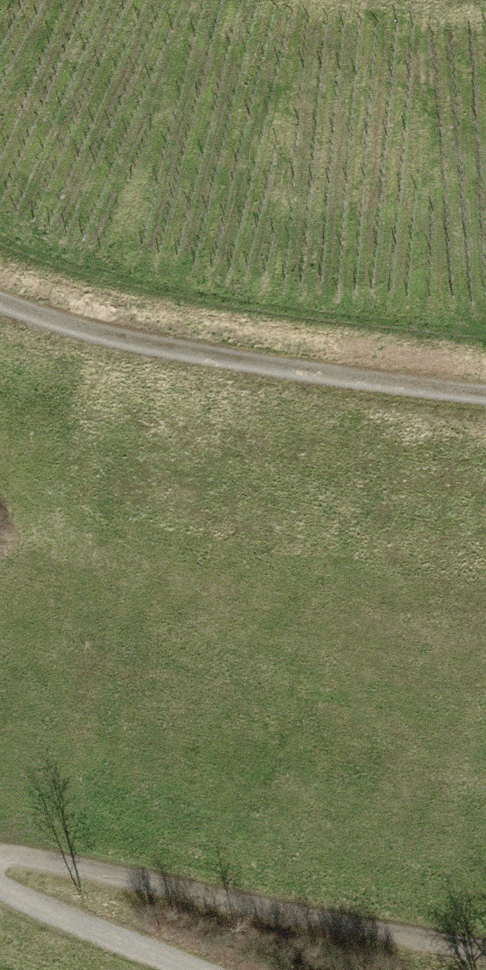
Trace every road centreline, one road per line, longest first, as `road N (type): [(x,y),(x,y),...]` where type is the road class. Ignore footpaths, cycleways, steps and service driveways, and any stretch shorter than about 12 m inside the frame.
road 1 (track): [(0,870),(485,953)]
road 2 (track): [(485,388),(132,339),(0,310)]
road 3 (track): [(190,969),(0,882)]

